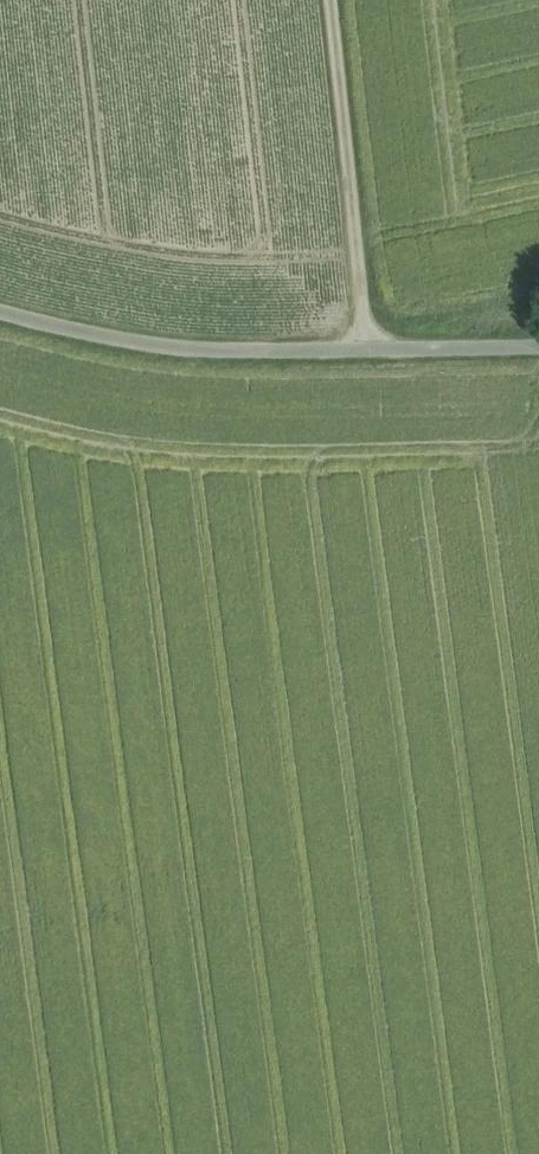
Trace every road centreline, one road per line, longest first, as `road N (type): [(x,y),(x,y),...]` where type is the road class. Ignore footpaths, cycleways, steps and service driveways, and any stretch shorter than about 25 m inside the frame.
road 1 (track): [(538,347),(156,345),(0,311)]
road 2 (track): [(365,347),(331,0)]

